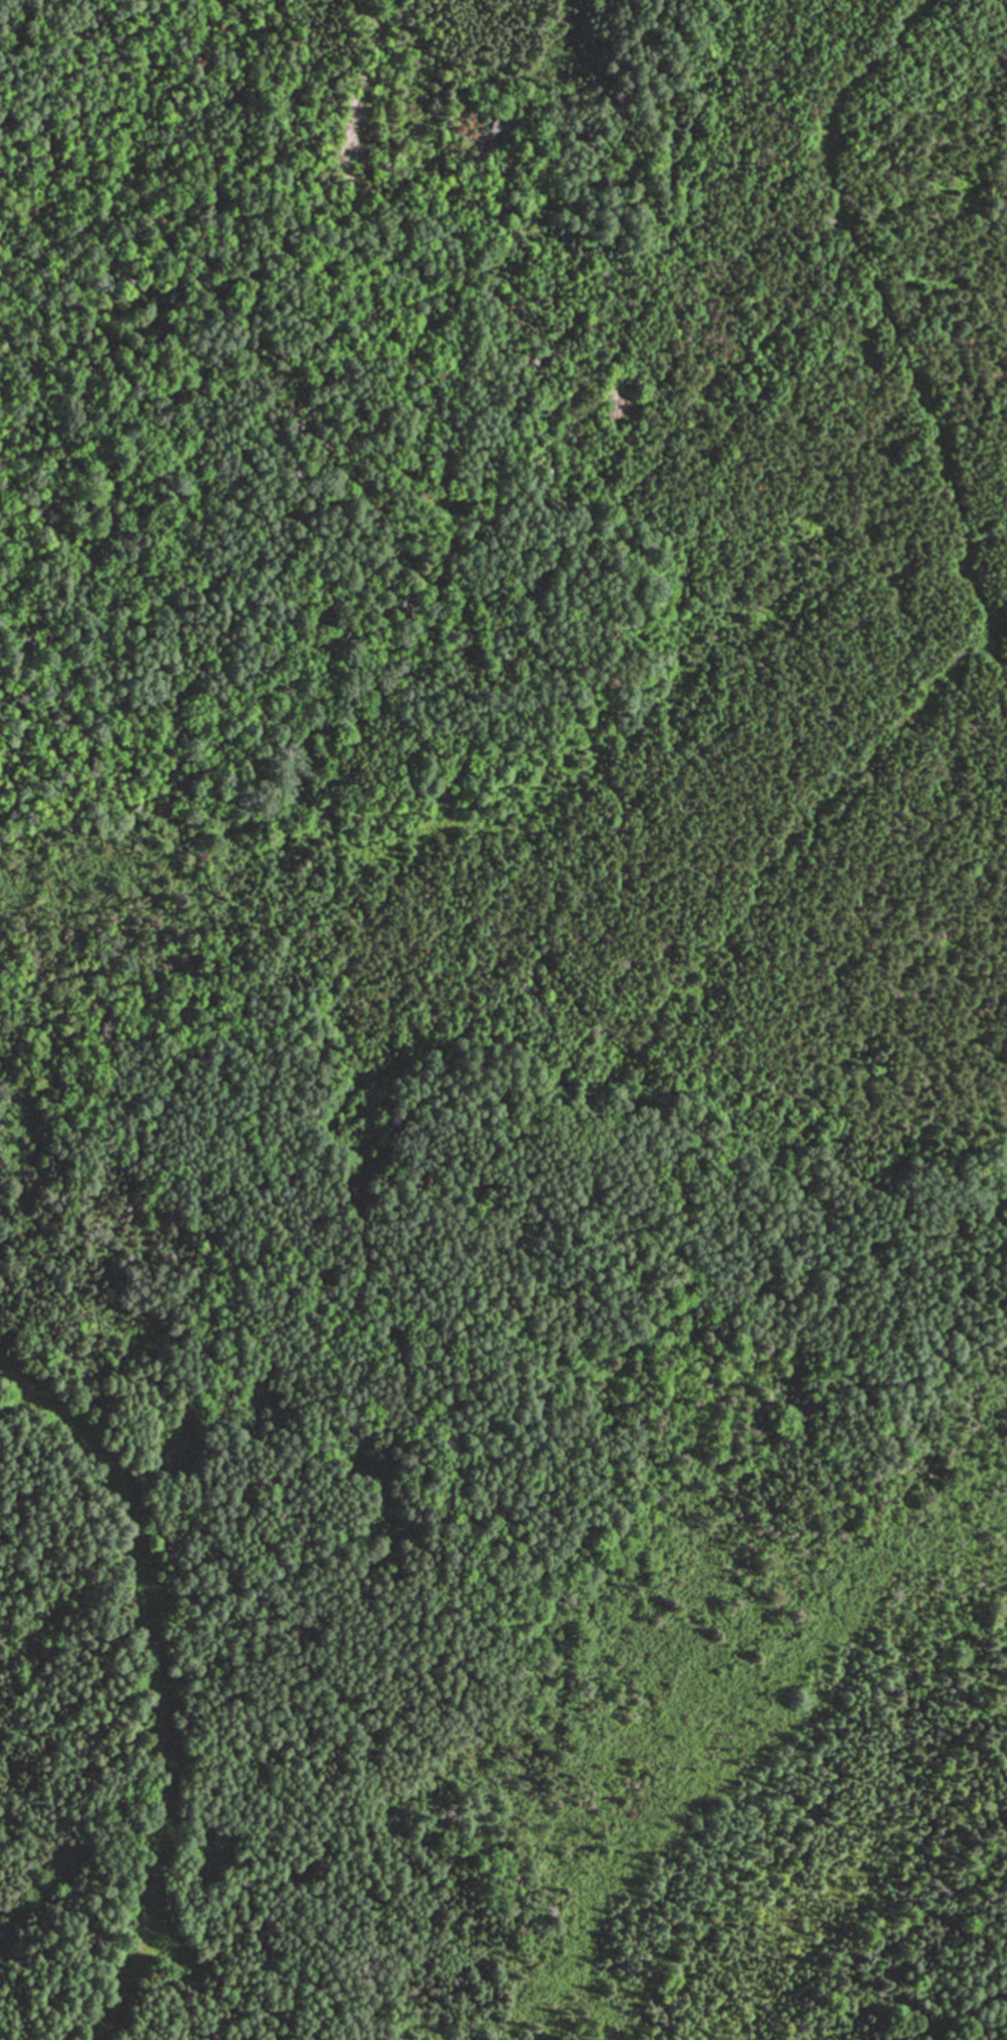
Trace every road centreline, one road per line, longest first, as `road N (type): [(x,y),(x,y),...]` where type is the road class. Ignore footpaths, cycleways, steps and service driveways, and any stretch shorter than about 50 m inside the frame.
road 1 (residential): [(86,2039),(143,1933),(153,1894),(156,1689),(127,1507),(80,1431),(0,1366)]
road 2 (residential): [(700,2039),(1006,1946)]
road 3 (residential): [(143,1933),(401,2039)]

